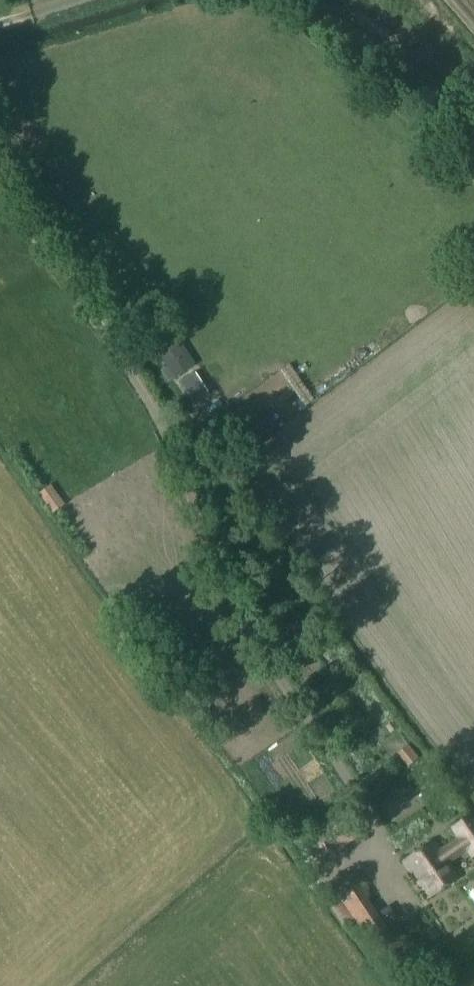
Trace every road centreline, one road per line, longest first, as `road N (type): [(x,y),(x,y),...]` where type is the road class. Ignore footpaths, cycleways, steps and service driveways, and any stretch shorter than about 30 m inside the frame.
road 1 (track): [(383,838),(219,579),(186,467),(137,369),(0,187)]
road 2 (track): [(307,0),(424,95),(473,108)]

